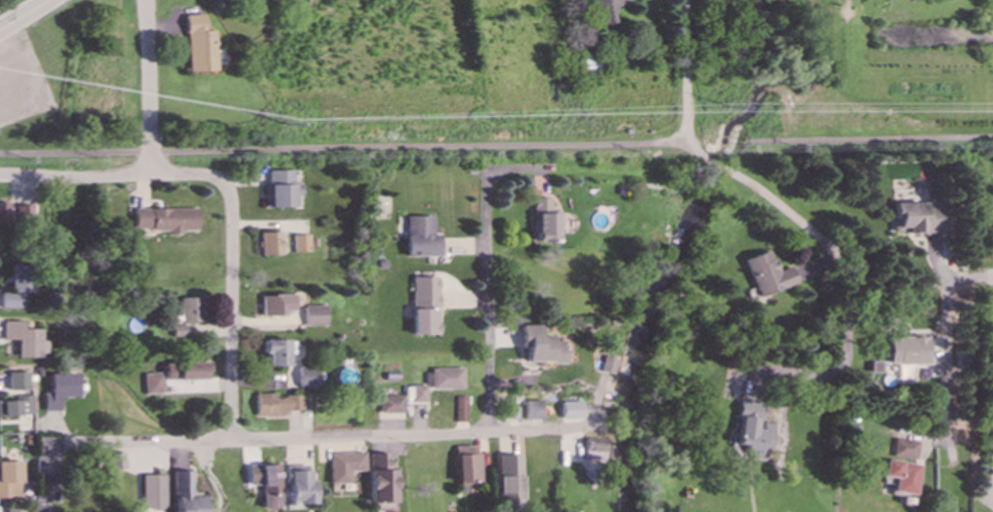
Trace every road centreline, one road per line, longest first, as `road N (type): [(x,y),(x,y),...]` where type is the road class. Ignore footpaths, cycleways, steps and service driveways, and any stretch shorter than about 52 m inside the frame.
road 1 (residential): [(231,440),(231,208),(223,184),(0,177)]
road 2 (residential): [(686,0),(691,145),(816,235),(846,270),(837,366),(824,373)]
road 3 (residential): [(490,432),(60,444)]
road 4 (residential): [(490,432),(485,172)]
road 5 (residential): [(144,0),(149,176)]

